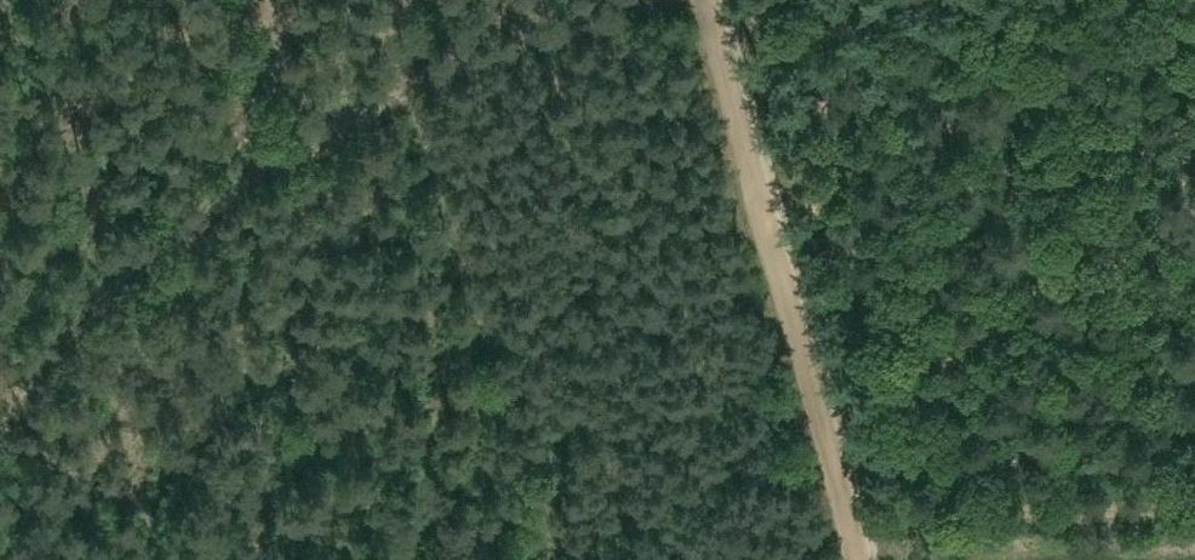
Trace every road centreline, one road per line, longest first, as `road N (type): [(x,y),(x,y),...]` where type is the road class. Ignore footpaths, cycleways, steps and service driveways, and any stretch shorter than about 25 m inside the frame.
road 1 (track): [(849,559),(700,0)]
road 2 (track): [(303,149),(243,186),(175,245),(0,416)]
road 3 (track): [(672,0),(525,47),(303,149)]
road 4 (track): [(840,517),(1194,501)]
road 5 (track): [(303,149),(257,0)]

